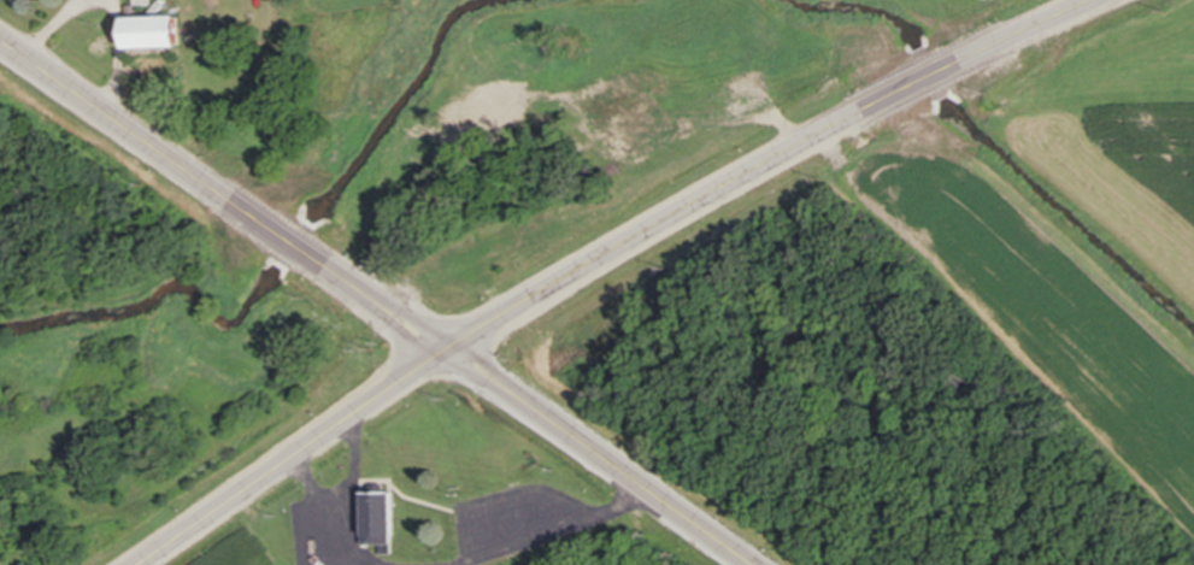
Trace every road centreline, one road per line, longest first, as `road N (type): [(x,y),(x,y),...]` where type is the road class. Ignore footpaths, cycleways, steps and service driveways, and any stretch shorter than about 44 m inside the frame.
road 1 (secondary): [(1098,0),(694,205),(371,405)]
road 2 (secondary): [(311,258),(754,564)]
road 3 (secondary): [(0,42),(311,258)]
road 4 (secondary): [(371,405),(142,564)]

